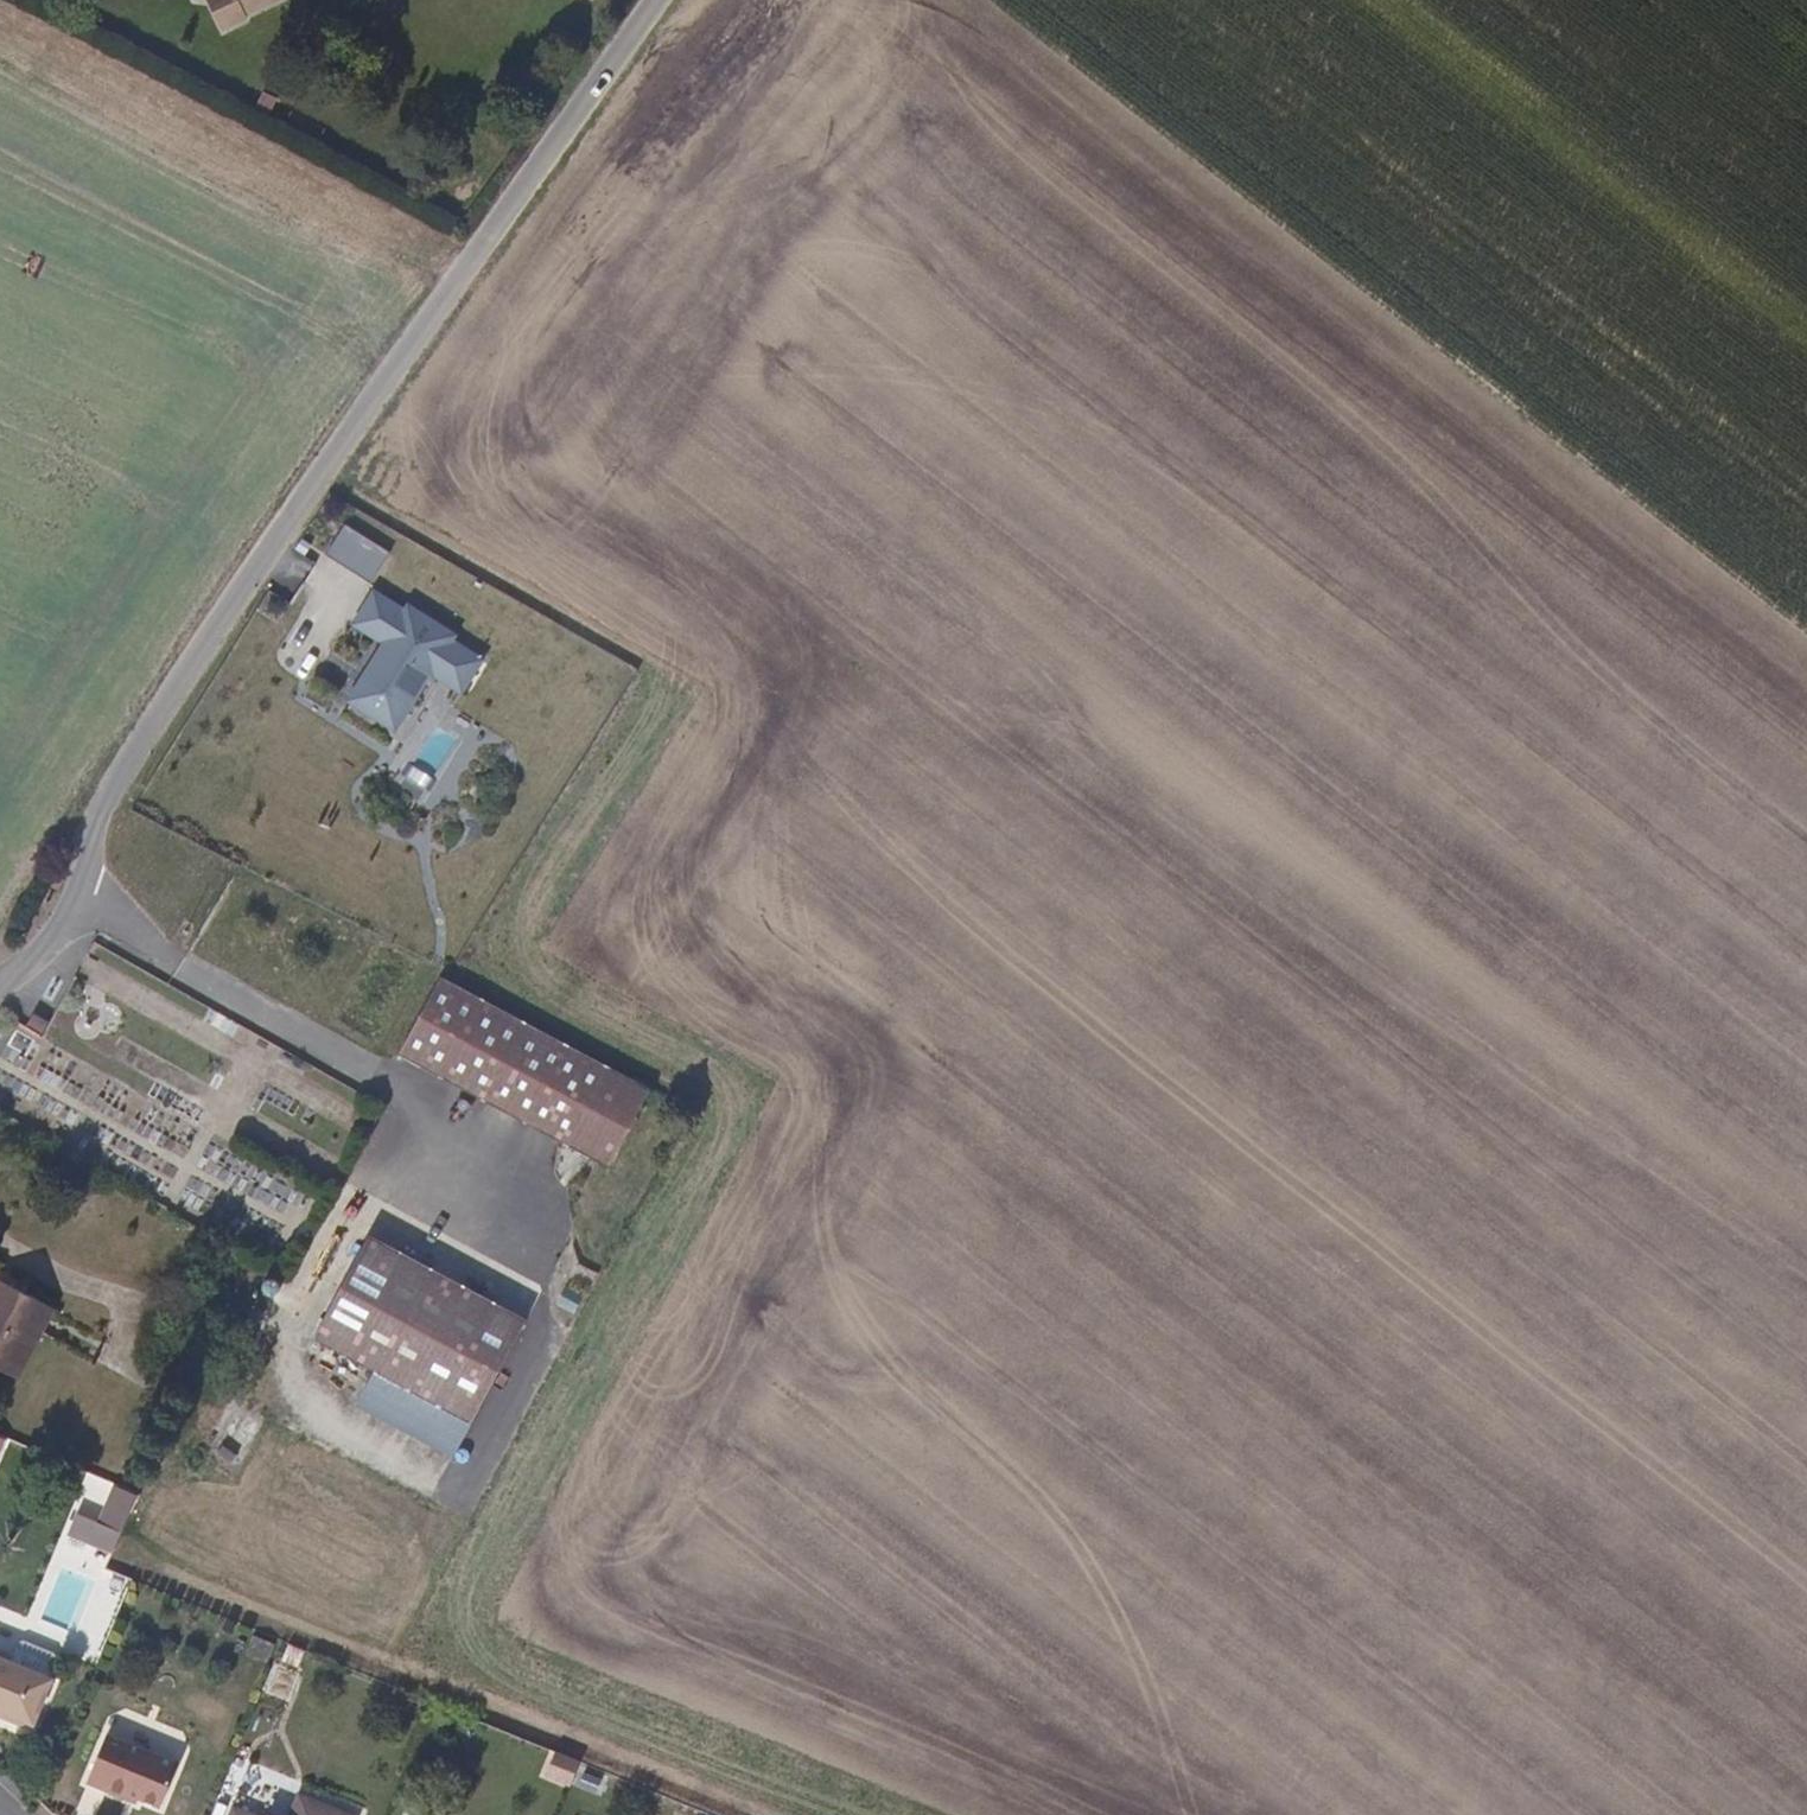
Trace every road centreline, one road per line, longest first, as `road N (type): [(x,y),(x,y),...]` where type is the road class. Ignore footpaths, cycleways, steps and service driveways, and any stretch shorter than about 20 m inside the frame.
road 1 (unclassified): [(83,905),(88,848),(108,793),(271,545),(662,0)]

